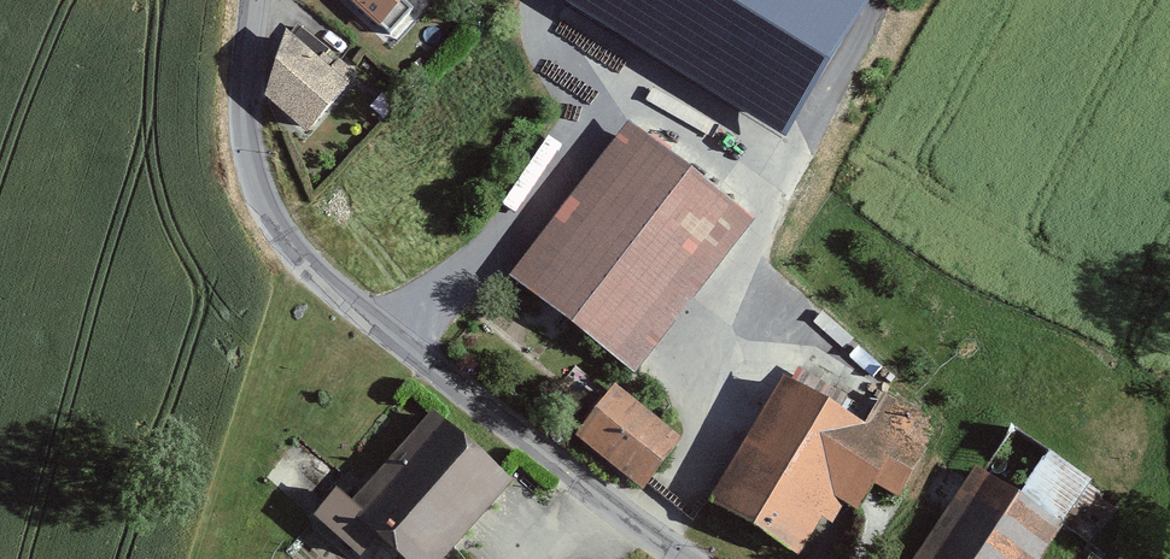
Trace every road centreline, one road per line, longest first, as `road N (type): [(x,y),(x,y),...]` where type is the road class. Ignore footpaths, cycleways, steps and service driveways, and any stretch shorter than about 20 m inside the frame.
road 1 (tertiary): [(254,0),(244,81),(249,153),(287,242),(397,340),(687,558)]

